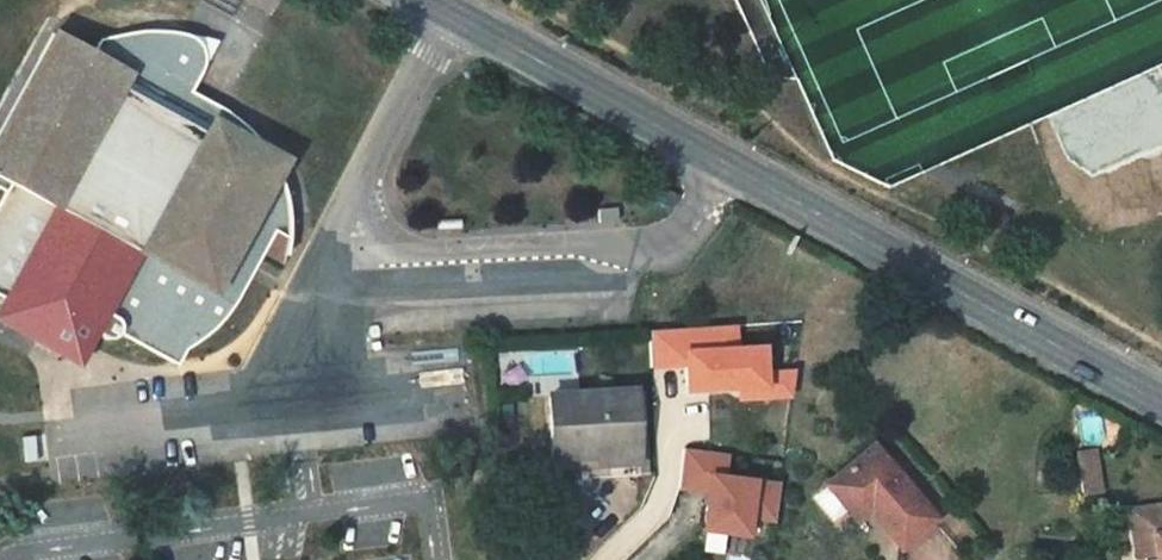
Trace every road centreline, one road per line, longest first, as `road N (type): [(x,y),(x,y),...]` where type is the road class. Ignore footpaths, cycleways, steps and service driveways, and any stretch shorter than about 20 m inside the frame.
road 1 (tertiary): [(1161,405),(415,0)]

